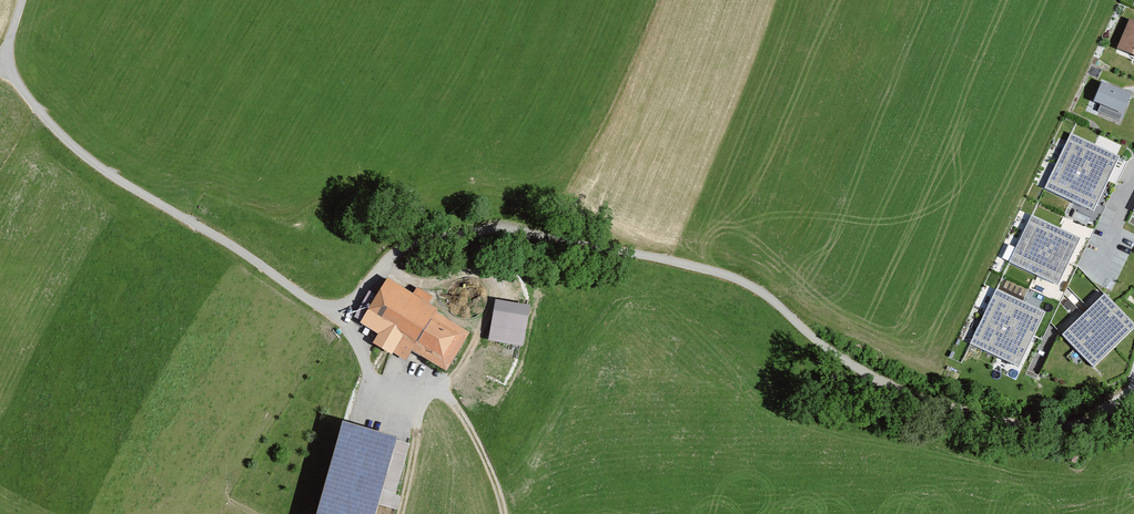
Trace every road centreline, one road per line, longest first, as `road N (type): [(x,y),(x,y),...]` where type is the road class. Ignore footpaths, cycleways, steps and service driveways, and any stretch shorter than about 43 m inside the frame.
road 1 (residential): [(1133,403),(1051,425),(924,396),(764,293),(562,232),(467,225),(408,245),(347,306),(332,310),(95,165),(31,103),(5,67),(23,0)]
road 2 (track): [(504,513),(454,403),(376,381),(340,308)]

